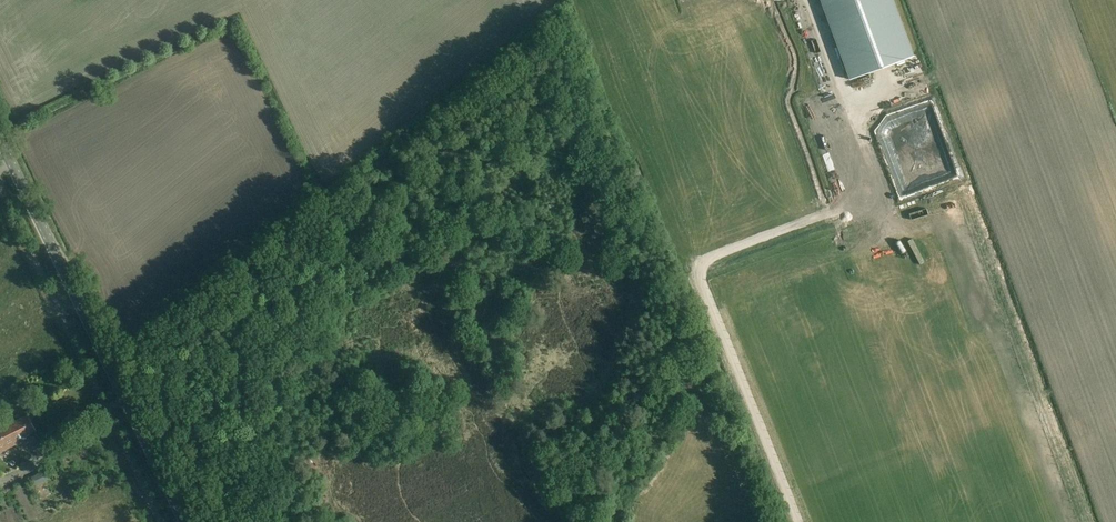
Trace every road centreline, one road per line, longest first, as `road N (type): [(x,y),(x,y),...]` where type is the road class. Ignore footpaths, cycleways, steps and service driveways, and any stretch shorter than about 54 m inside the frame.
road 1 (track): [(793,521),(698,274),(701,265),(860,195),(869,166)]
road 2 (secondary): [(186,521),(0,139)]

